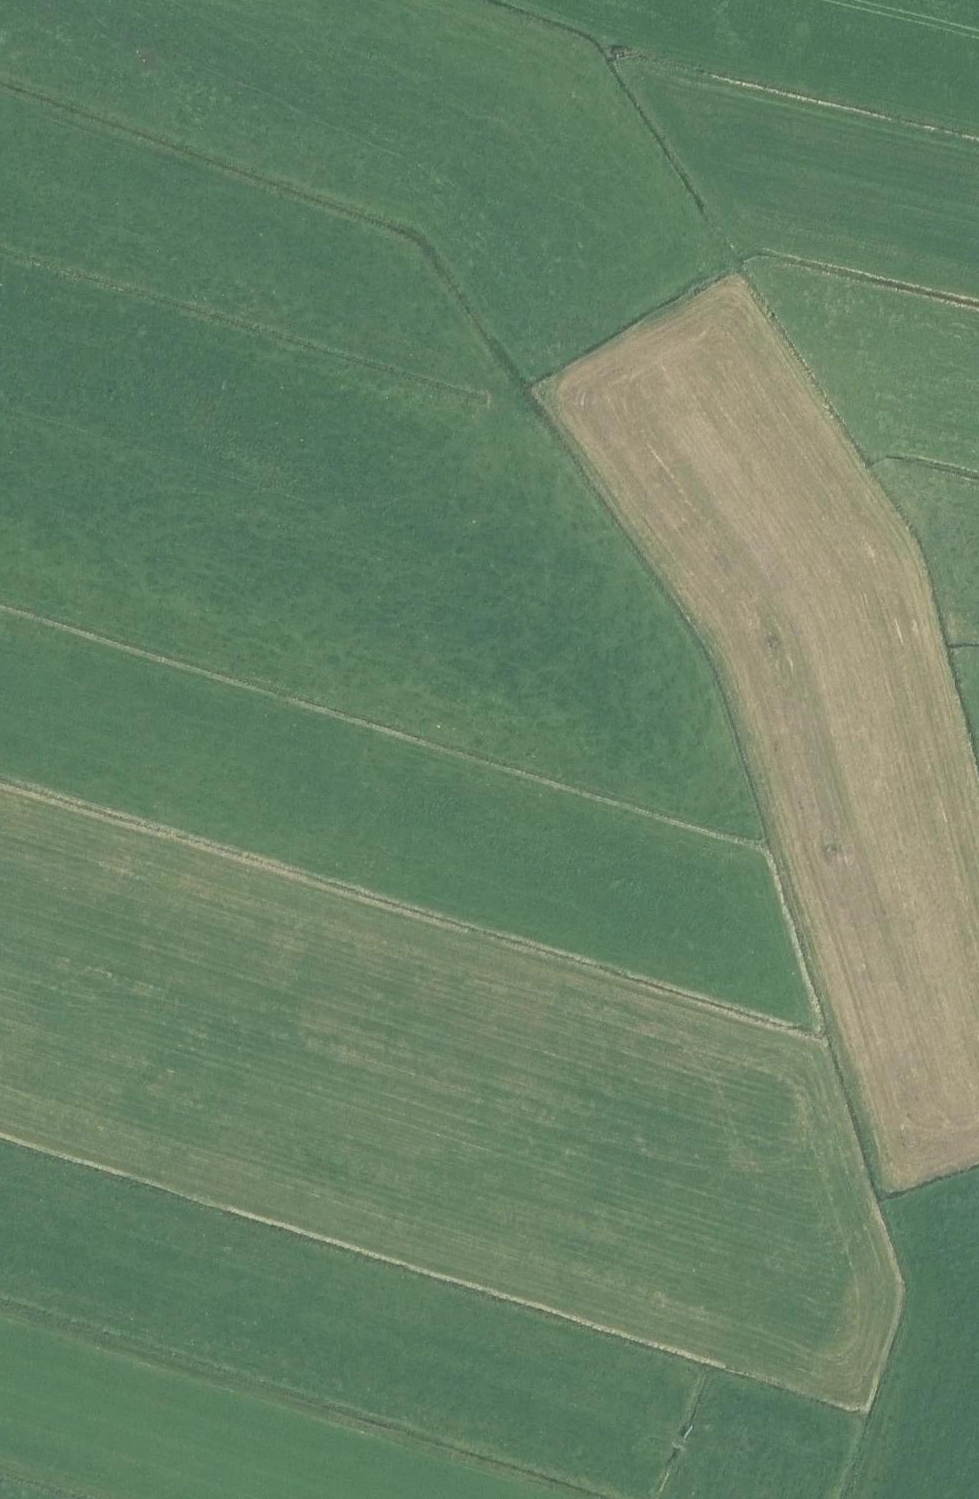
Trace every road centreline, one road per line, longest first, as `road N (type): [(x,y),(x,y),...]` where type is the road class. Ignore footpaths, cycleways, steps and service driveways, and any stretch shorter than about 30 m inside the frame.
road 1 (track): [(8,0),(488,165),(543,250)]

